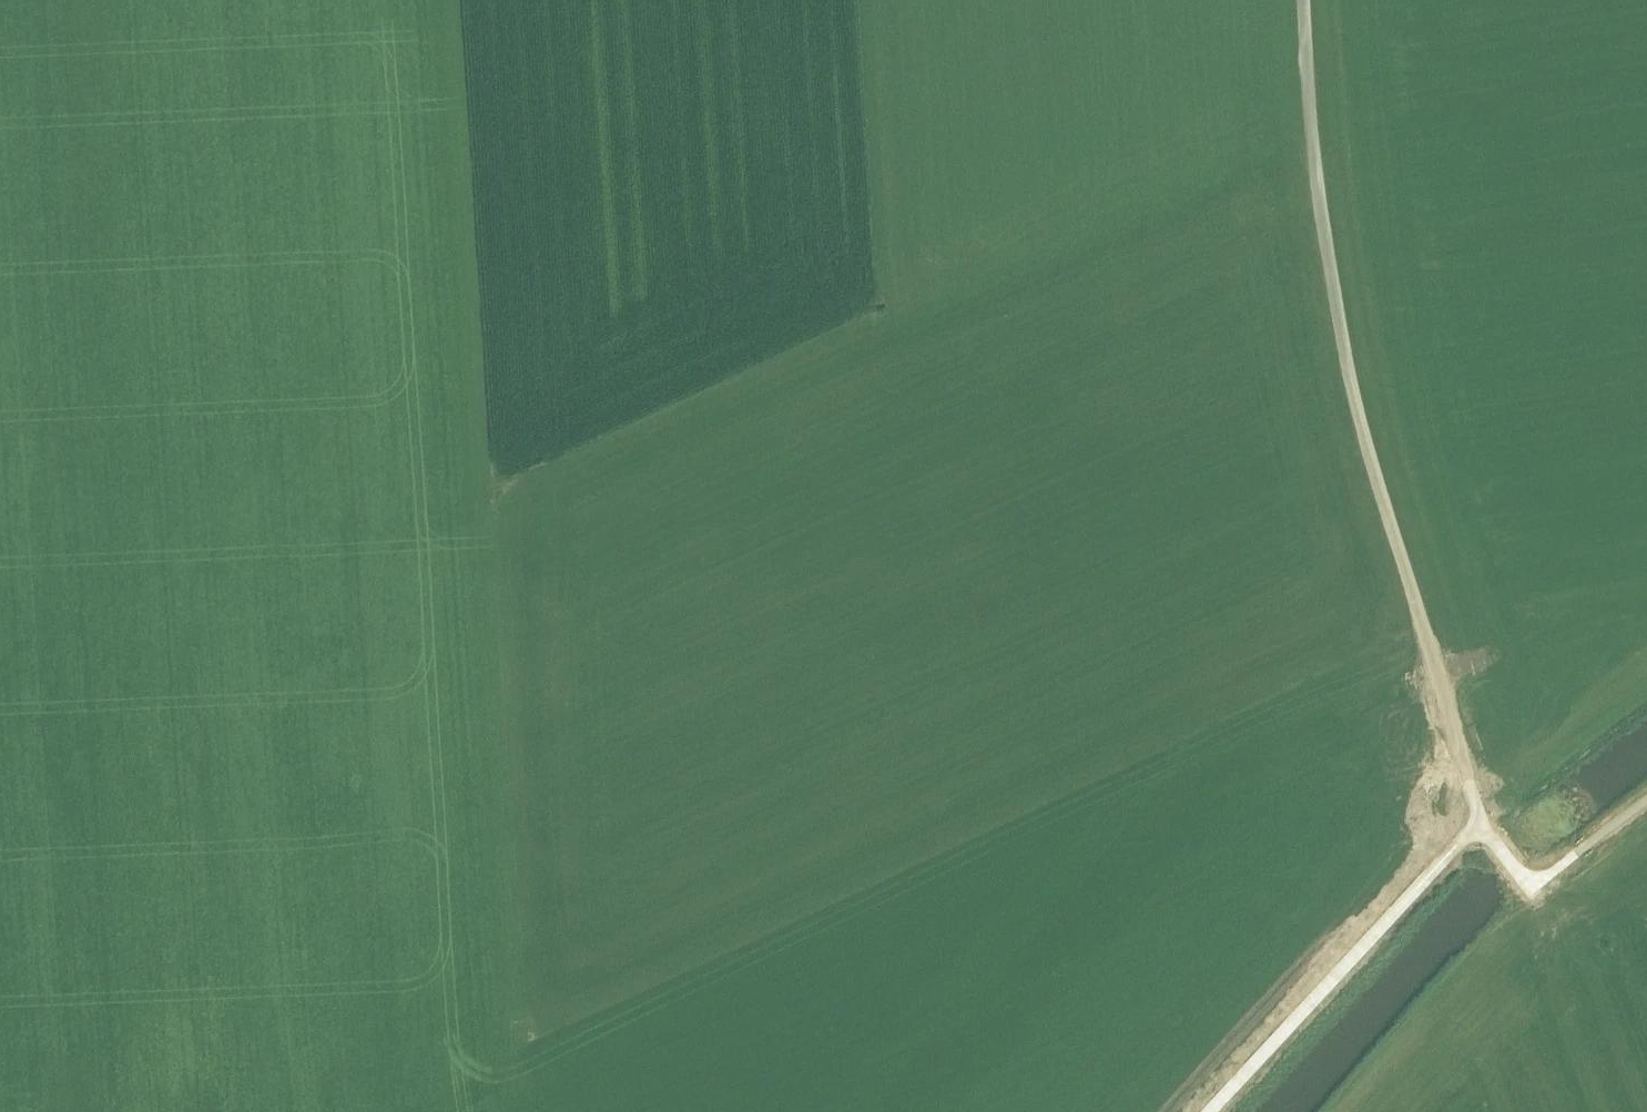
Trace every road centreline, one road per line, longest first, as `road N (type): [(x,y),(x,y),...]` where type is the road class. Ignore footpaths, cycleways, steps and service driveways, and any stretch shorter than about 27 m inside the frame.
road 1 (unclassified): [(1481,823),(1363,412),(1330,249),(1302,0)]

